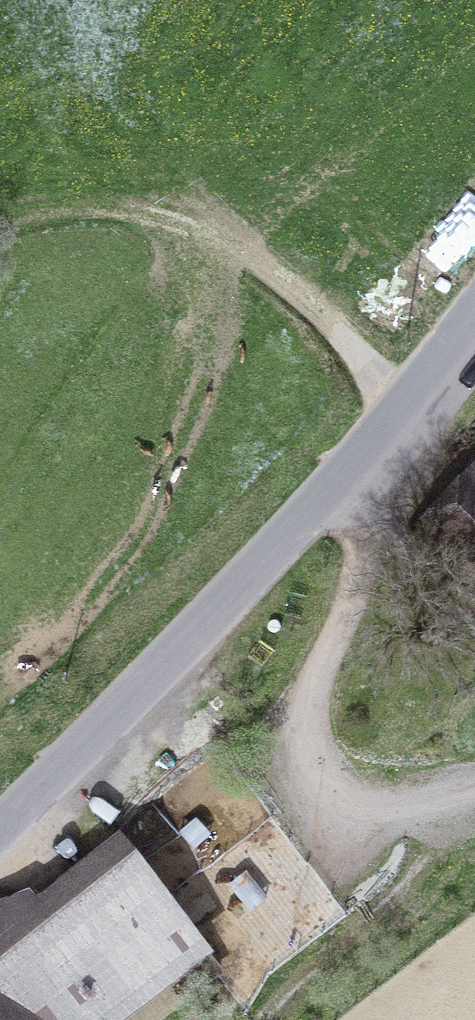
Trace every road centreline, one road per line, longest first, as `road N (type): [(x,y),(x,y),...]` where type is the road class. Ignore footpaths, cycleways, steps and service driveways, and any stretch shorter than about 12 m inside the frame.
road 1 (unclassified): [(0,825),(424,394),(474,325)]
road 2 (track): [(474,791),(376,810),(342,788),(313,743),(316,691),(382,525),(378,503),(347,472)]
road 3 (track): [(0,224),(66,213),(181,229),(257,264),(424,394)]

